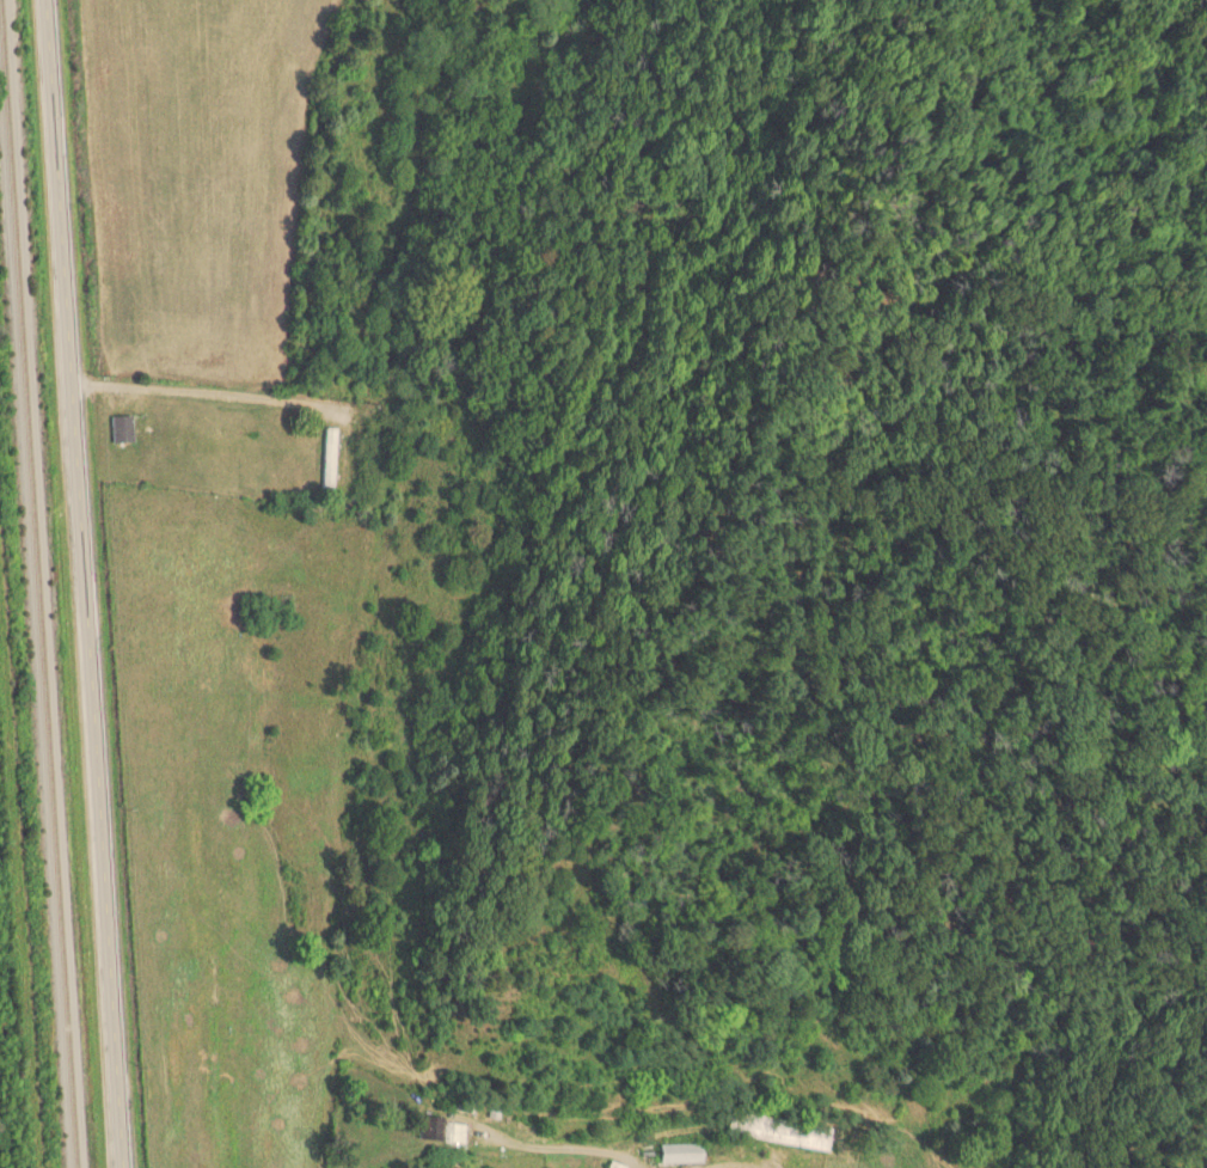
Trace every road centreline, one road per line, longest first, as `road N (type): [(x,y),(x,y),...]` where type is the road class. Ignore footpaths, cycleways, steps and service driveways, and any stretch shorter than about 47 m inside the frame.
road 1 (primary): [(119,1167),(46,0)]

